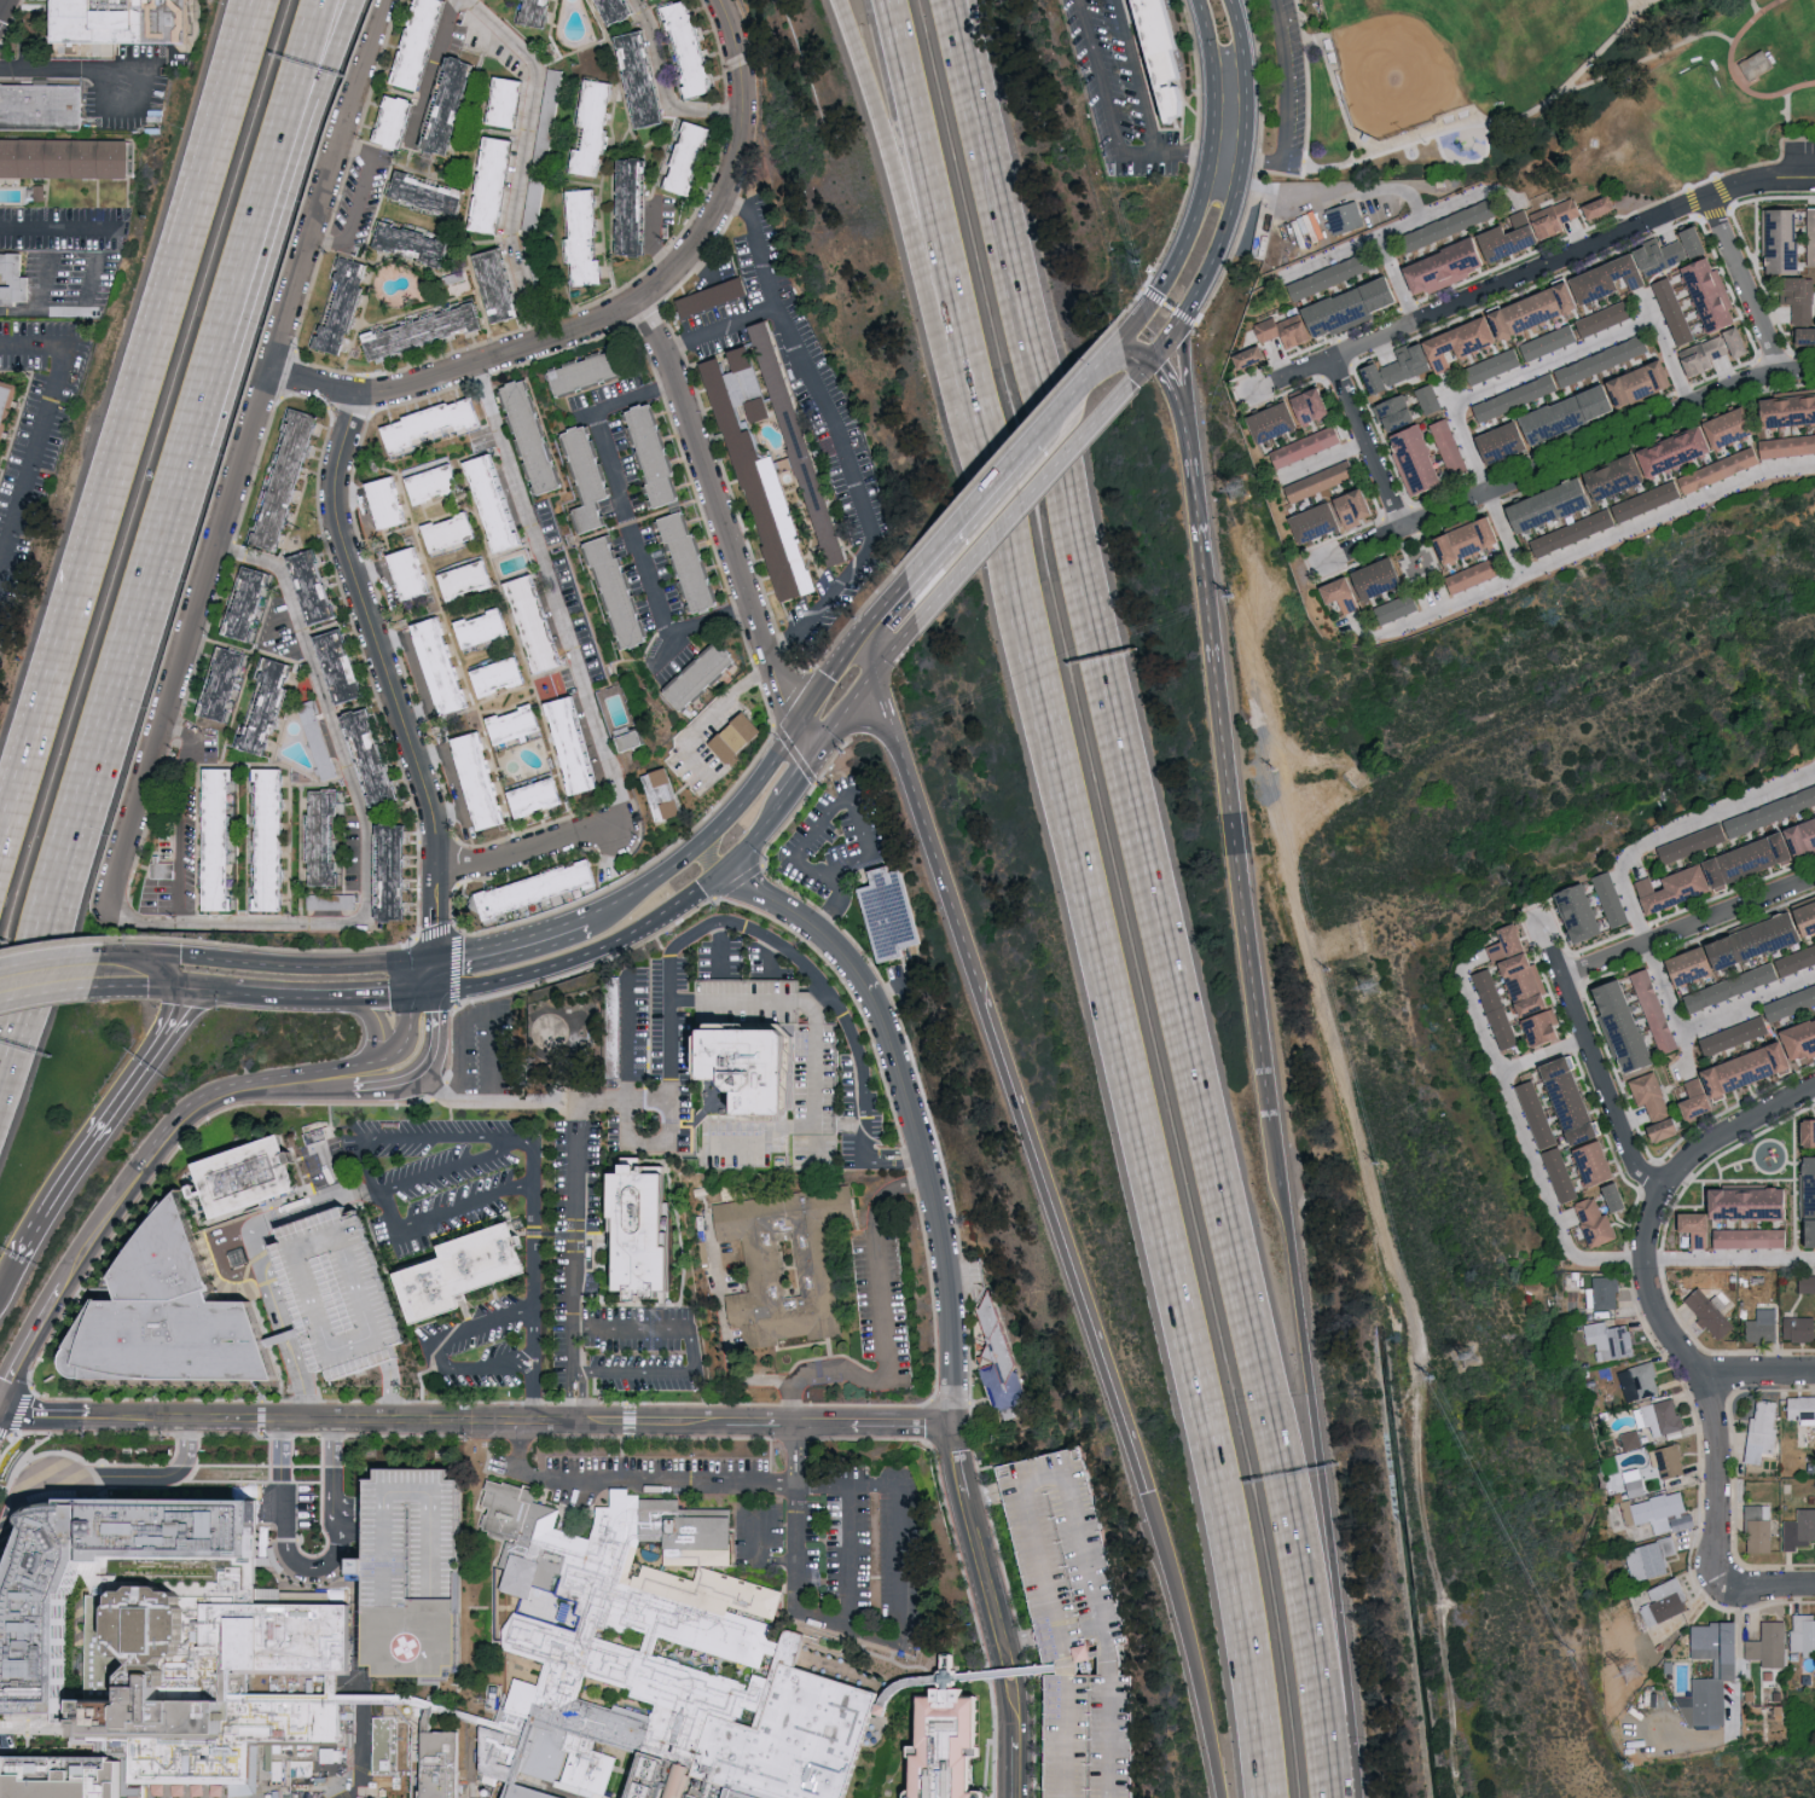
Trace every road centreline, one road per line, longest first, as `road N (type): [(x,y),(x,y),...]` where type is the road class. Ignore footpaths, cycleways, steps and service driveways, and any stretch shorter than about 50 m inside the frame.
road 1 (motorway): [(1337,1797),(1286,1436),(998,210)]
road 2 (motorway): [(953,337),(1214,1456),(1271,1797)]
road 3 (residential): [(108,915),(390,0)]
road 4 (motorway): [(21,1009),(285,141)]
road 5 (tertiary): [(957,1426),(91,1414)]
road 6 (motorway): [(1337,1797),(1326,1498),(1280,1118)]
road 7 (residential): [(1740,1590),(1722,1576),(1722,1434),(1711,1398),(1658,1320),(1645,1262),(1647,1231),(1680,1167),(1703,1147),(1814,1087)]
road 8 (motorway): [(258,0),(89,578)]
road 9 (residential): [(433,958),(434,808),(340,516),(342,457),(359,396)]
road 10 (residential): [(1281,378),(1712,202),(1752,187),(1814,182)]
road 11 (residential): [(1320,561),(1750,383),(1814,371)]
road 12 (motorway): [(987,1009),(1148,1491)]
road 13 (residential): [(1669,1185),(1645,1173),(1566,986),(1814,880)]
road 14 (motorway): [(1280,1118),(1218,662)]
road 15 (residential): [(798,720),(657,335),(639,306)]
road 16 (tertiary): [(870,999),(937,1206),(957,1426)]
road 17 (residential): [(274,373),(342,394),(398,392),(639,306)]
road 18 (motorway): [(833,0),(881,102),(953,337)]
road 19 (residential): [(639,306),(698,253),(738,172),(746,81),(715,0)]
road 20 (motorway): [(897,0),(953,337)]
road 21 (secondary): [(1189,307),(1224,238),(1241,178),(1246,63),(1233,0)]
road 22 (motorway): [(28,1268),(184,993)]
road 23 (motorway): [(89,578),(0,881)]
road 24 (motorway): [(1148,1491),(1181,1595),(1222,1797)]
road 25 (secondary): [(918,619),(1130,387)]
road 26 (secondary): [(430,992),(524,980),(590,959),(711,888)]
road 27 (secondary): [(1198,0),(1213,65),(1208,168),(1190,234),(1160,290)]
road 28 (motorway): [(888,725),(987,1009)]
road 29 (secondary): [(433,958),(311,967),(145,955)]
road 30 (motorway): [(998,210),(946,0)]
road 31 (tertiary): [(295,1081),(394,1086),(414,1078),(430,1062),(437,1037),(430,992)]
road 32 (motorway): [(998,210),(968,0)]
road 33 (residential): [(436,866),(499,863),(630,822)]
road 34 (secondary): [(236,996),(430,992)]
road 35 (secondary): [(1034,437),(908,580)]
road 36 (residential): [(1784,373),(1712,202)]
road 37 (residential): [(1405,526),(1335,356)]
road 38 (tertiary): [(430,992),(392,1055),(295,1081)]
road 39 (tertiary): [(63,1283),(158,1149)]
road 40 (secondary): [(798,720),(701,848)]
road 41 (secondary): [(587,922),(512,947),(433,958)]
road 42 (motorway): [(285,141),(348,0)]
road 43 (motorway): [(285,141),(328,0)]
road 44 (tertiary): [(770,903),(823,936),(870,999)]
road 45 (tertiary): [(1008,1663),(974,1527)]
road 46 (secondary): [(701,848),(679,874),(587,922)]
road 47 (tertiary): [(158,1149),(192,1110),(273,1085)]
road 48 (tertiary): [(0,1402),(63,1283)]
road 49 (secondary): [(1121,346),(1034,437)]

